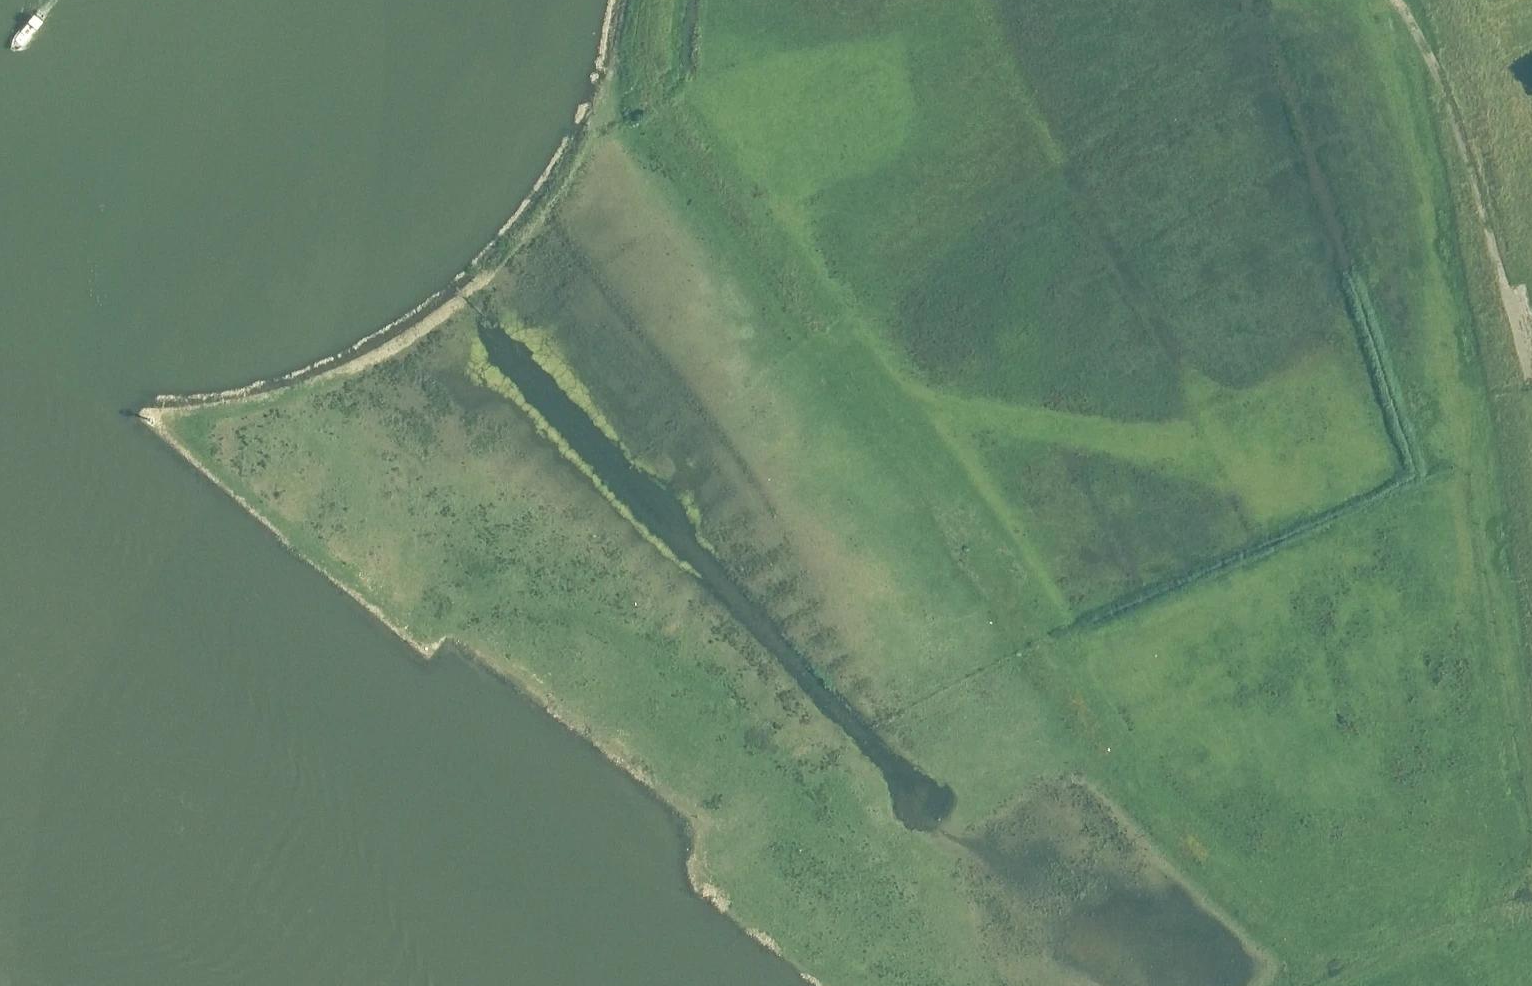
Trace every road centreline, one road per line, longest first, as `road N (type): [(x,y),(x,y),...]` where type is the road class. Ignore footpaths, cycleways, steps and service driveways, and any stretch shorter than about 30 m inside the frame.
road 1 (track): [(1531,360),(1460,126),(1396,0)]

